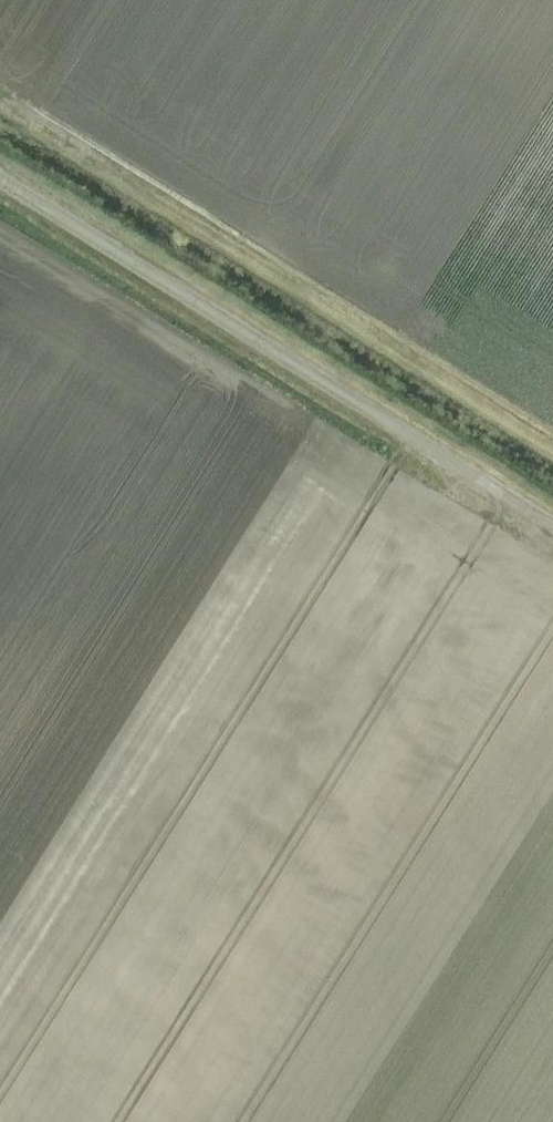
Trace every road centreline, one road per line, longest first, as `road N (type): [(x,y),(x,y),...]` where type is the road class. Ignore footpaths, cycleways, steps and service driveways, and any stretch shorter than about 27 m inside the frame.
road 1 (unclassified): [(552,524),(0,178)]

